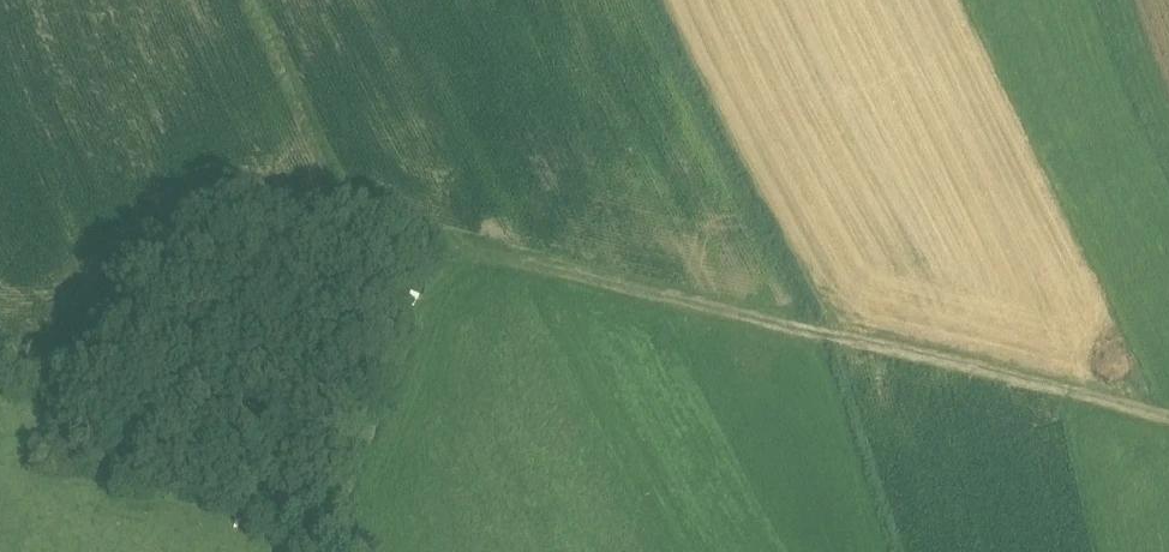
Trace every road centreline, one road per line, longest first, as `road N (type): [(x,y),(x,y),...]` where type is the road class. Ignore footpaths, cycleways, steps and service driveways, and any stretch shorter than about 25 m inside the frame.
road 1 (track): [(1168,402),(470,241)]

